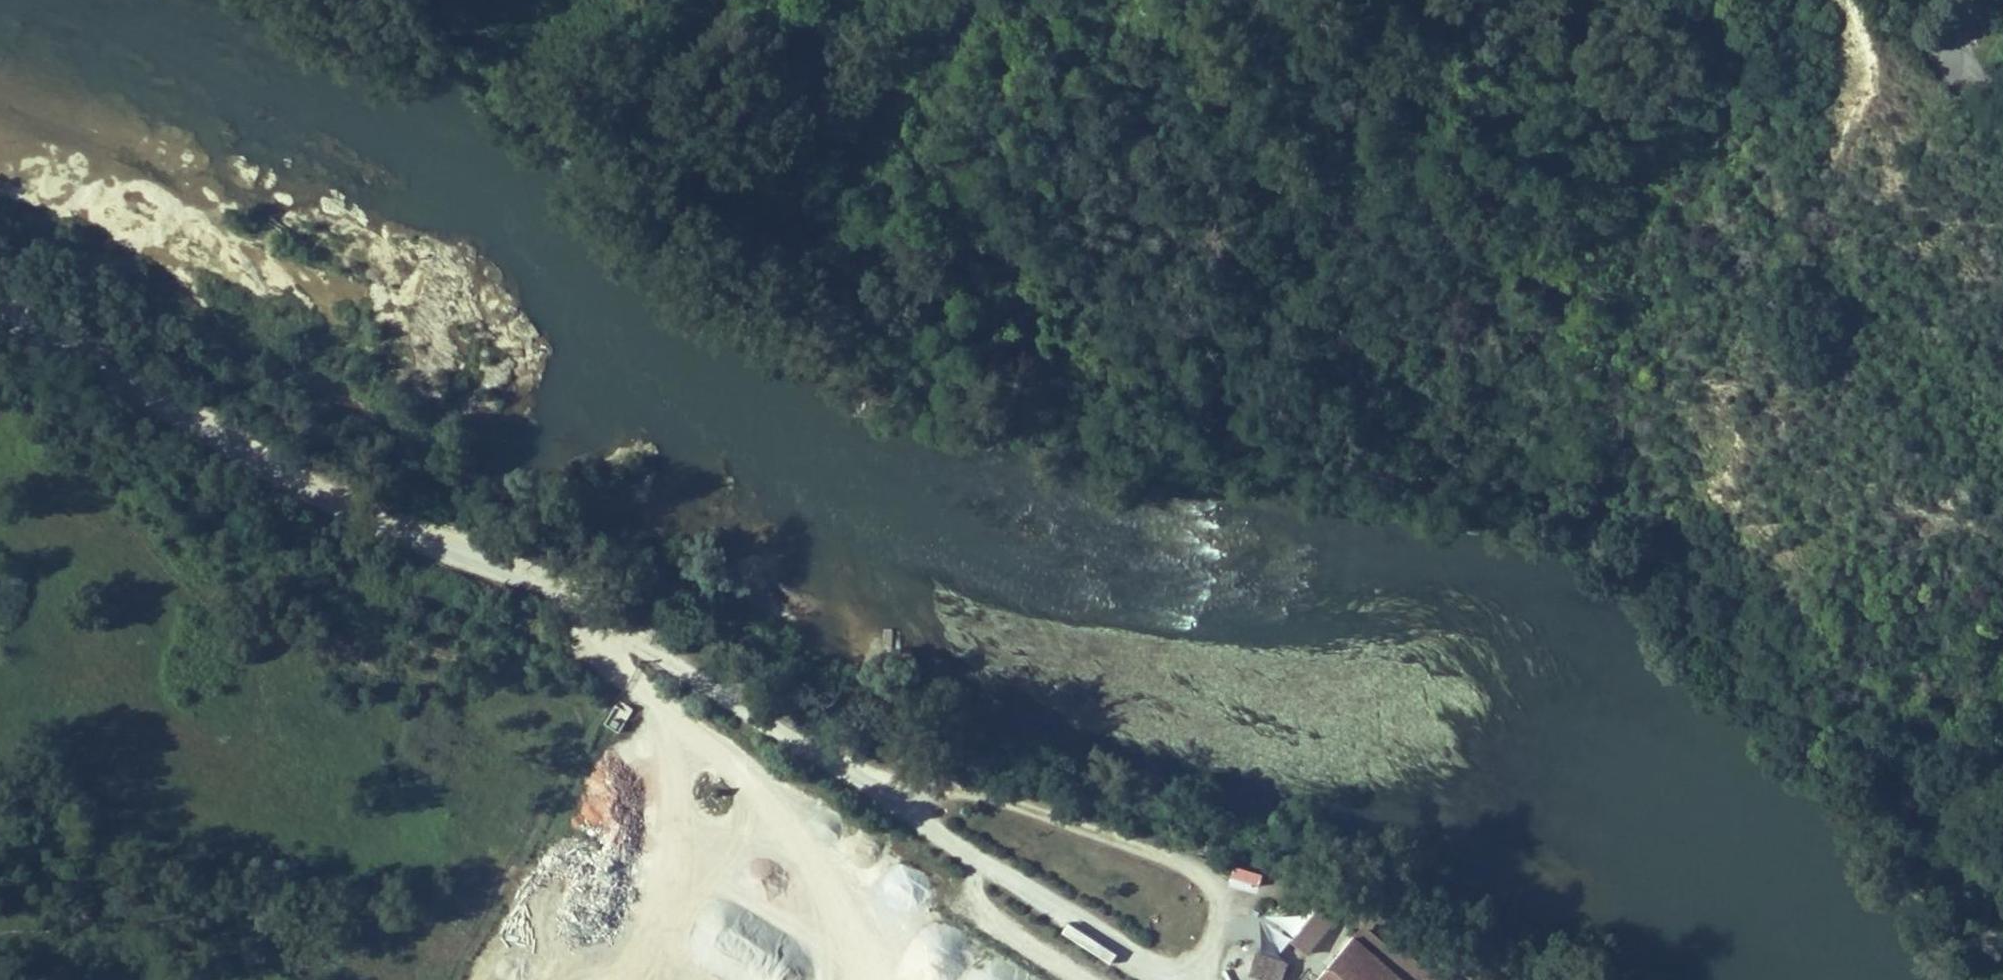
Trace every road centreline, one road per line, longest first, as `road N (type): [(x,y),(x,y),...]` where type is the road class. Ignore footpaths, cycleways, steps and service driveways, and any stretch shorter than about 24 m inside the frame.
road 1 (unclassified): [(0,309),(400,534),(550,601),(813,742)]

